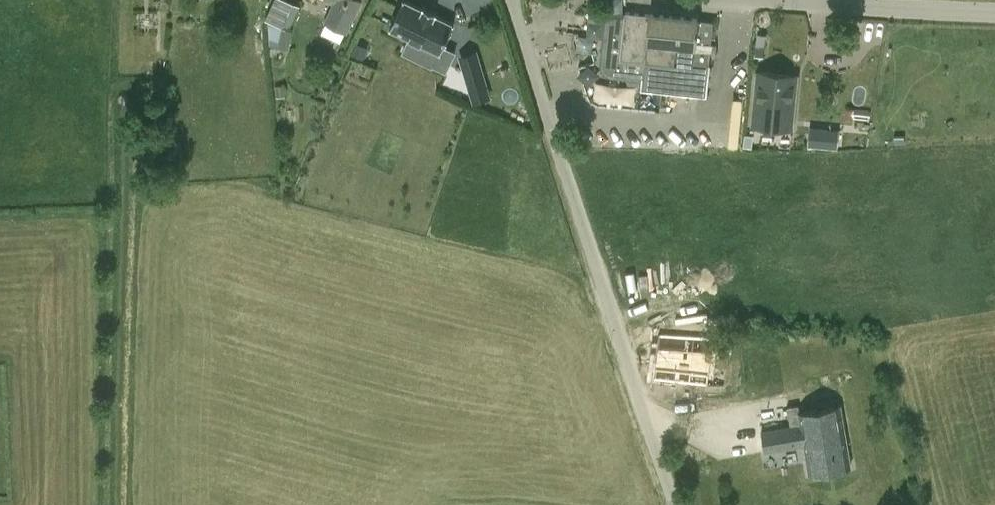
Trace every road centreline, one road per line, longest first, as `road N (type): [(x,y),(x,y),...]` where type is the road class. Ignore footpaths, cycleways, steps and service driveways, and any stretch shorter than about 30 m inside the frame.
road 1 (unclassified): [(679,504),(515,0)]
road 2 (tertiary): [(745,0),(994,13)]

